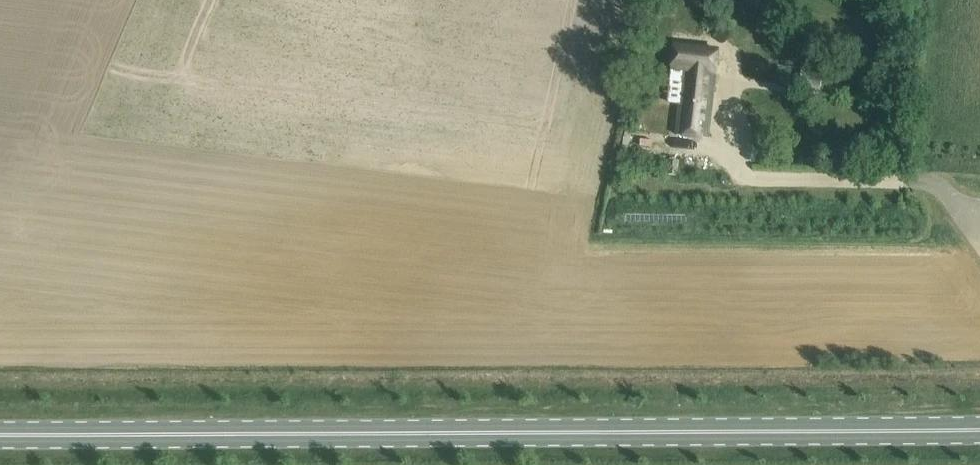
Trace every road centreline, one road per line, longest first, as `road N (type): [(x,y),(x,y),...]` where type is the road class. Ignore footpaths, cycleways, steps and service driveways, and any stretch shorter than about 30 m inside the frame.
road 1 (primary): [(979,428),(0,434)]
road 2 (unclassified): [(979,232),(955,211),(740,205)]

